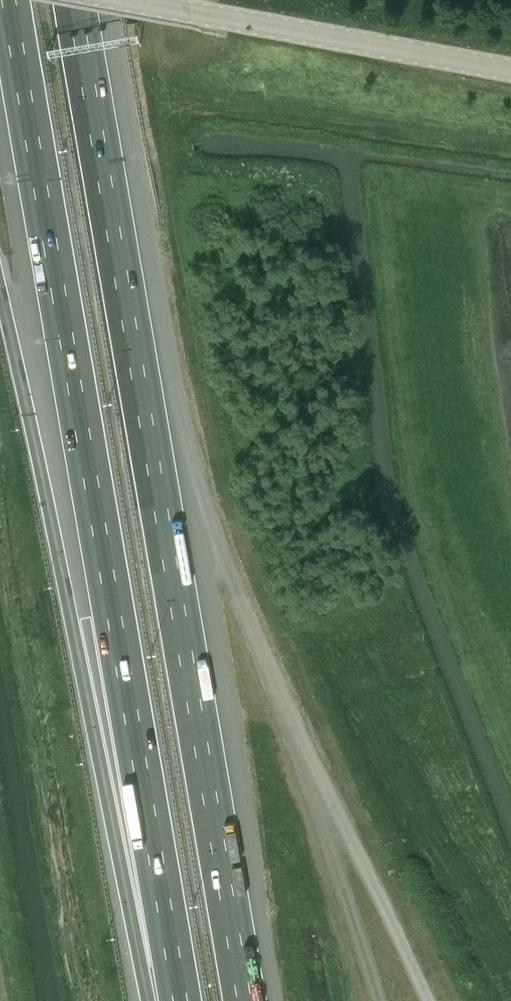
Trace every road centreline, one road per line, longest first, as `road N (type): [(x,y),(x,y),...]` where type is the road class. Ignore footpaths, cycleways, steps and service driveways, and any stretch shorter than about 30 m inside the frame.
road 1 (motorway): [(247,1000),(74,0)]
road 2 (motorway): [(9,0),(181,1000)]
road 3 (motorway): [(0,294),(119,858),(170,1000)]
road 4 (tertiary): [(510,70),(128,0)]

